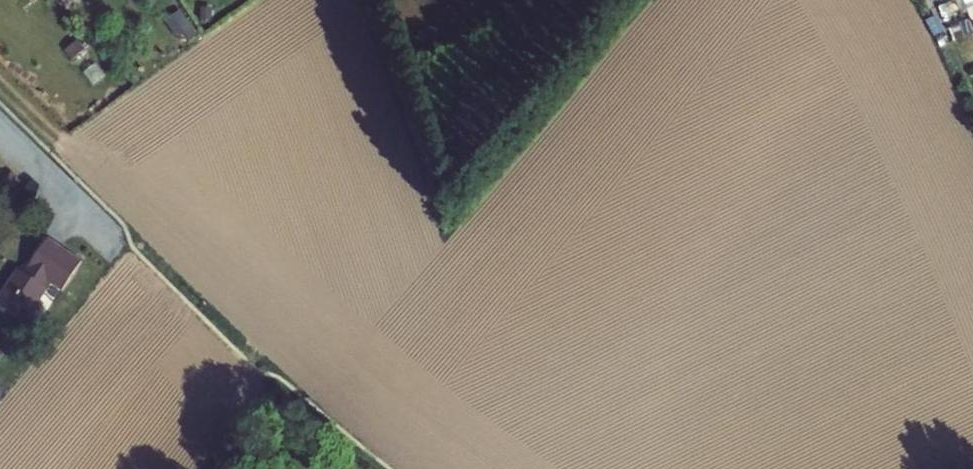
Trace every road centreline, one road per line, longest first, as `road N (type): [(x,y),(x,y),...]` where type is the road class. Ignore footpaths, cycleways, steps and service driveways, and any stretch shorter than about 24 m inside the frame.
road 1 (track): [(0,139),(114,246)]

